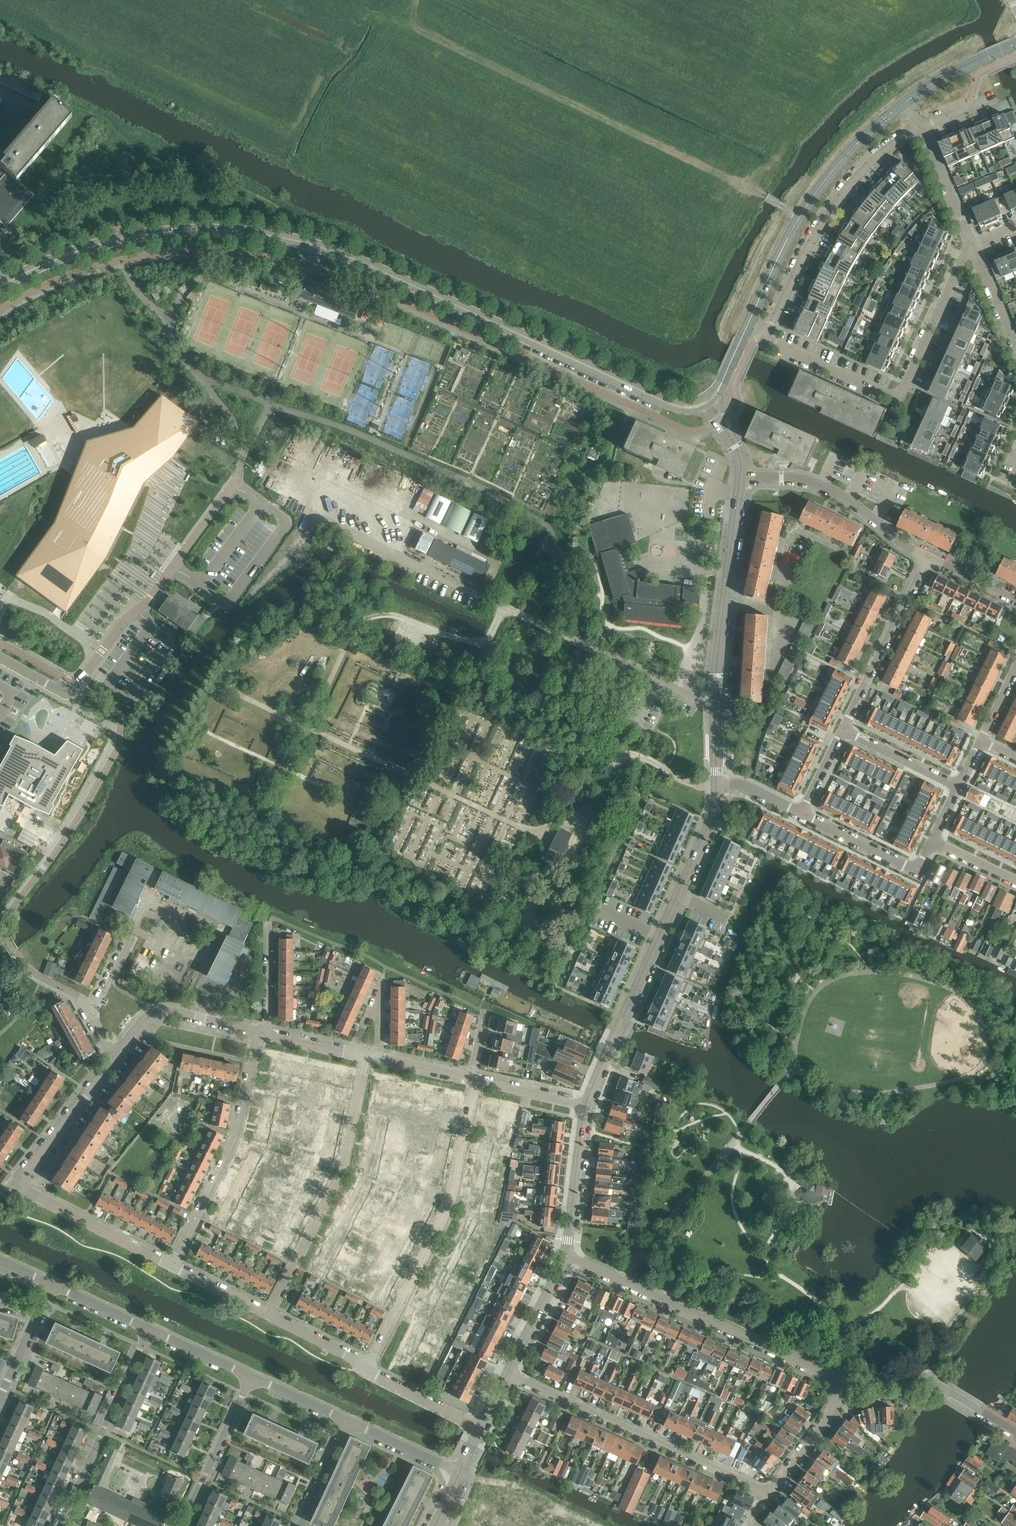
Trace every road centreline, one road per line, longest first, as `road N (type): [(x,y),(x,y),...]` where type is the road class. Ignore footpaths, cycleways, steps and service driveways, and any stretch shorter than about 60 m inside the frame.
road 1 (unclassified): [(7,285),(99,246),(159,235),(255,236),(385,273),(673,406),(709,402)]
road 2 (unclassified): [(709,402),(799,222),(857,146),(904,103)]
road 3 (residential): [(175,1267),(12,1184),(114,1060)]
road 4 (unclassified): [(233,484),(75,689),(62,691),(0,657)]
road 5 (residential): [(717,789),(718,664),(741,478)]
road 6 (residential): [(770,342),(898,400),(972,246)]
road 7 (residential): [(477,1080),(450,1207),(371,1366)]
road 8 (residential): [(567,1254),(843,1379)]
road 9 (residential): [(769,1492),(506,1375)]
road 10 (residential): [(269,1314),(344,1160),(367,1056)]
road 11 (residential): [(770,328),(829,211),(880,153),(919,127)]
road 12 (residential): [(621,1024),(708,829),(717,789)]
road 13 (residential): [(260,1032),(235,1147),(175,1267)]
road 14 (residential): [(144,1326),(57,1525)]
road 15 (residential): [(927,558),(821,485),(741,478)]
road 16 (residential): [(843,730),(927,558)]
road 17 (residential): [(183,1525),(250,1371)]
road 18 (residential): [(931,840),(916,873),(800,815)]
road 19 (residential): [(567,1254),(585,1106)]
road 20 (residential): [(350,1053),(380,986),(380,1059)]
road 21 (residential): [(114,1060),(90,1017),(131,936)]
road 22 (residential): [(769,1492),(838,1399),(843,1379)]
road 23 (residential): [(506,1375),(567,1254)]
road 24 (residential): [(972,246),(919,127)]
road 25 (residential): [(957,786),(843,730)]
road 26 (unclassified): [(904,103),(1015,44)]
road 27 (residential): [(459,1472),(346,1417)]
road 28 (residential): [(480,1426),(391,1385),(371,1366)]

